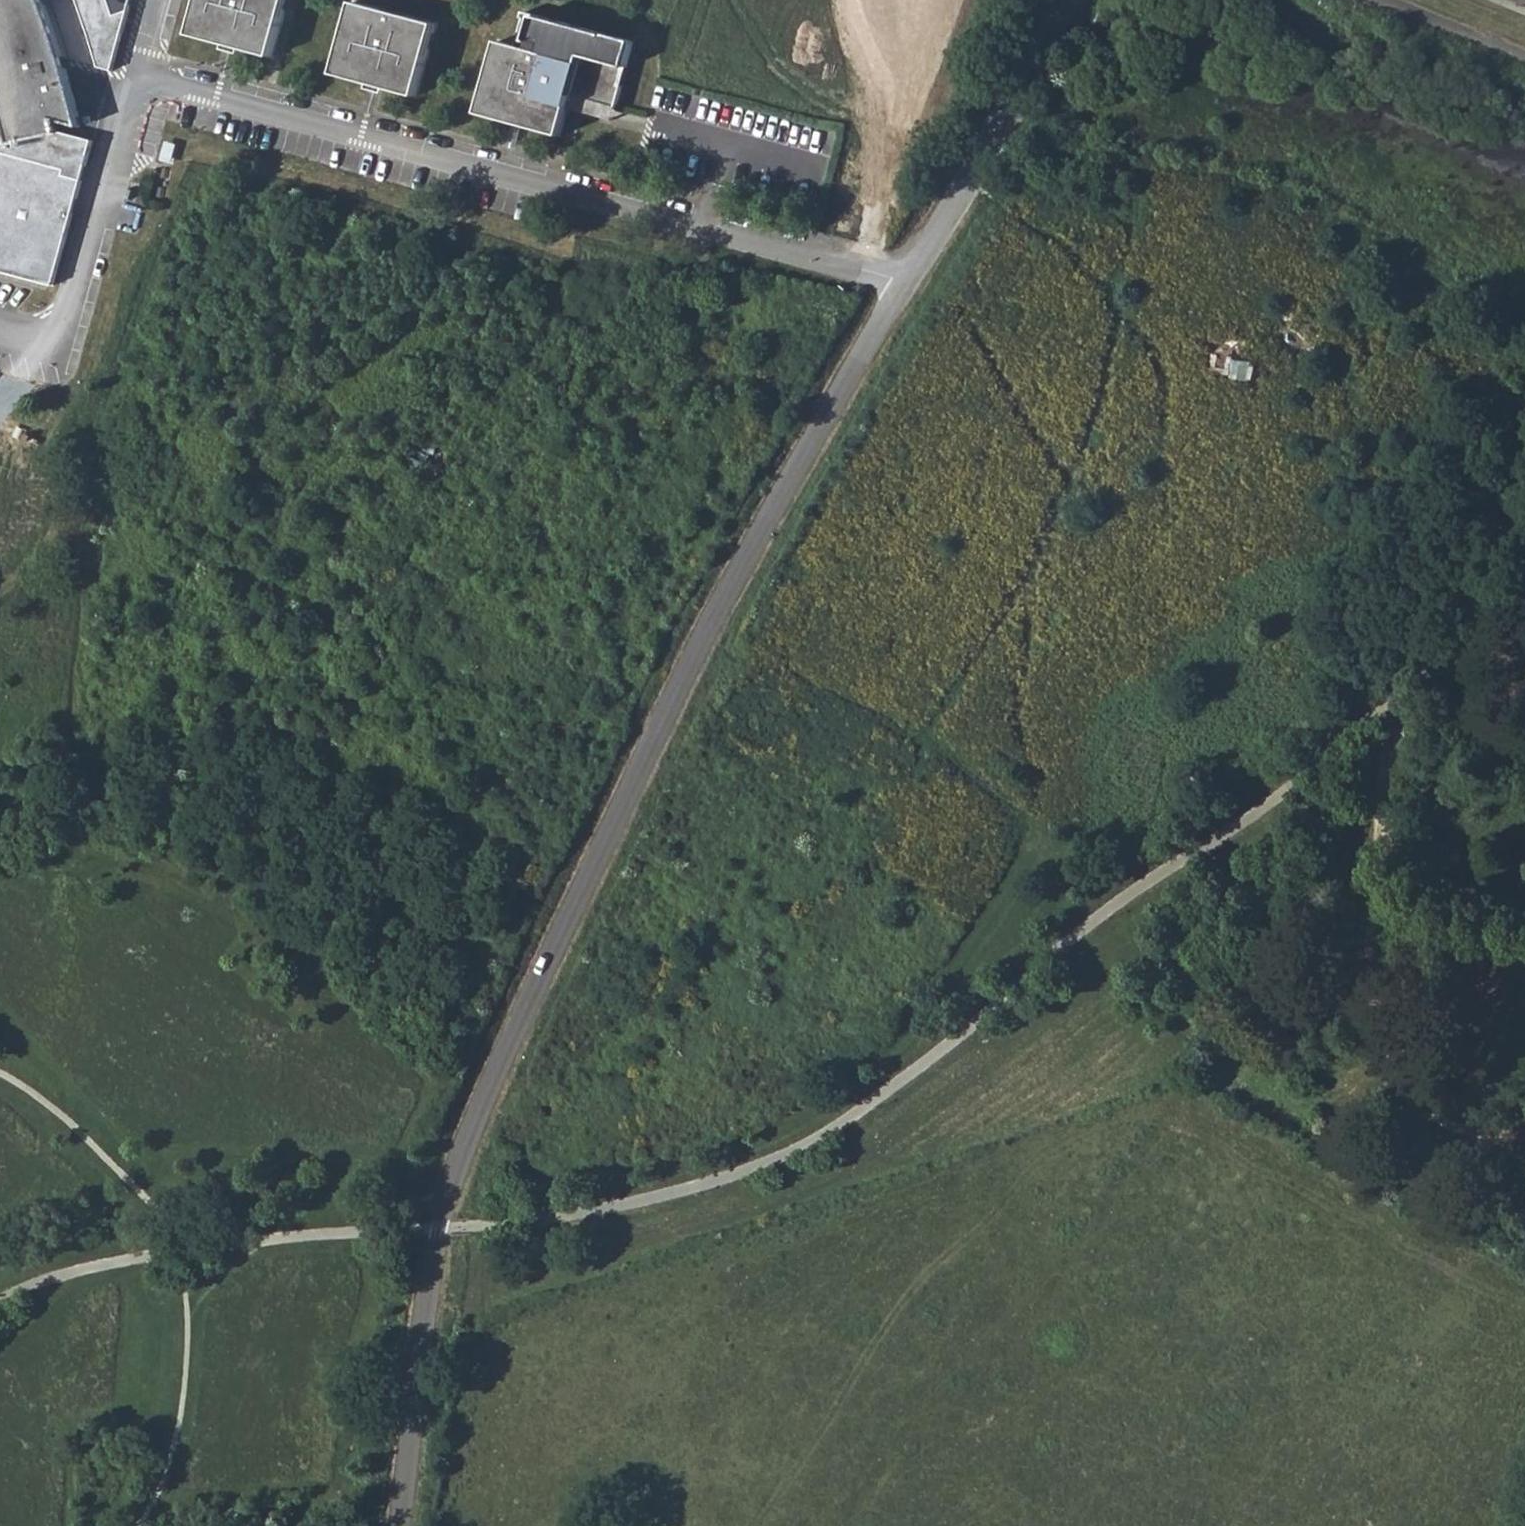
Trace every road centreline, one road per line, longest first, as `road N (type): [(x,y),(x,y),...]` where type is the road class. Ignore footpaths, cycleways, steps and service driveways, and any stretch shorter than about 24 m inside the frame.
road 1 (unclassified): [(1063,0),(710,624),(478,1107),(438,1226),(399,1525)]
road 2 (unclassified): [(1524,49),(1401,0)]

